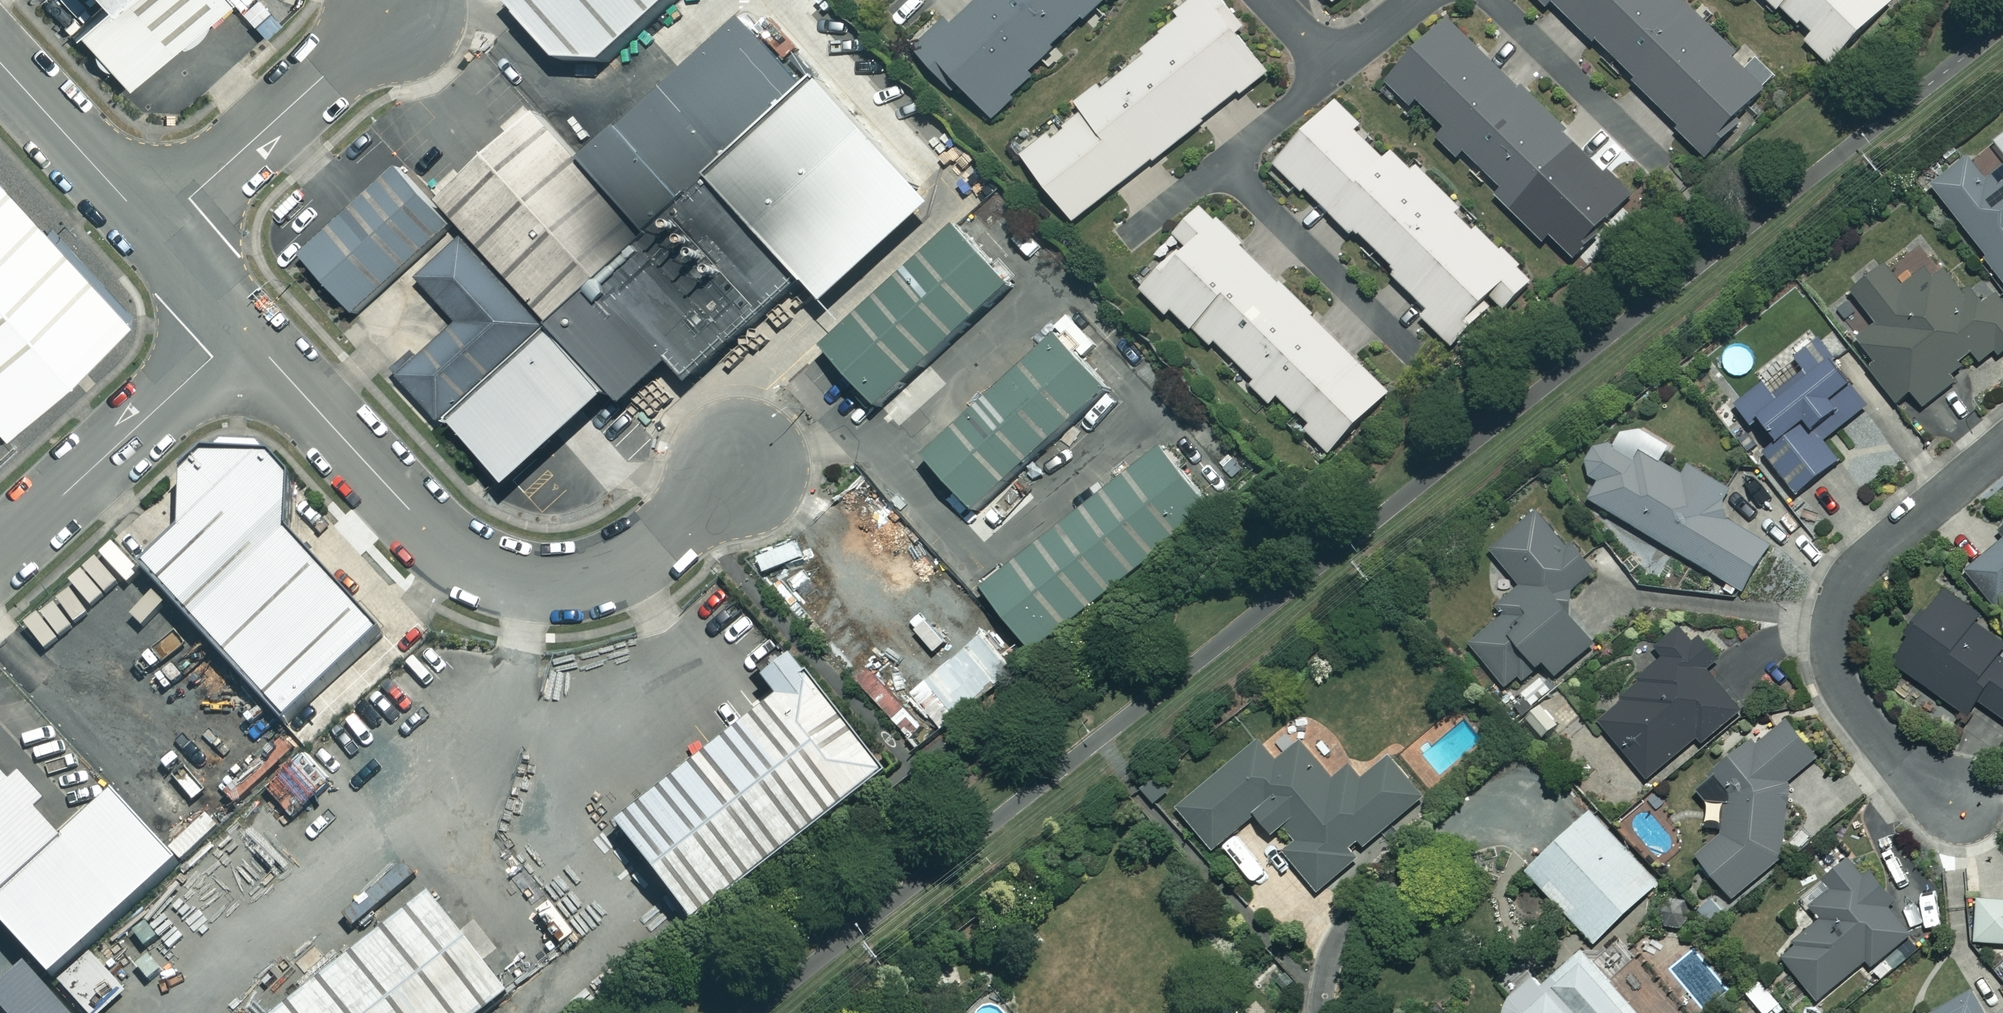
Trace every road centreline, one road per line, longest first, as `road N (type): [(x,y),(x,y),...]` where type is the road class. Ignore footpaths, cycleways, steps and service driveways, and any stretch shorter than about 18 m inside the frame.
road 1 (unclassified): [(242,327),(420,524),(485,576),(574,585),(618,570),(744,461)]
road 2 (residential): [(1961,799),(1886,746),(1843,692),(1832,630),(1838,602),(1861,566),(2002,448)]
road 3 (unclassified): [(0,549),(242,327)]
road 4 (unclassified): [(395,10),(153,229)]
road 5 (unclassified): [(0,62),(153,229)]
road 6 (unclassified): [(153,229),(242,327)]

